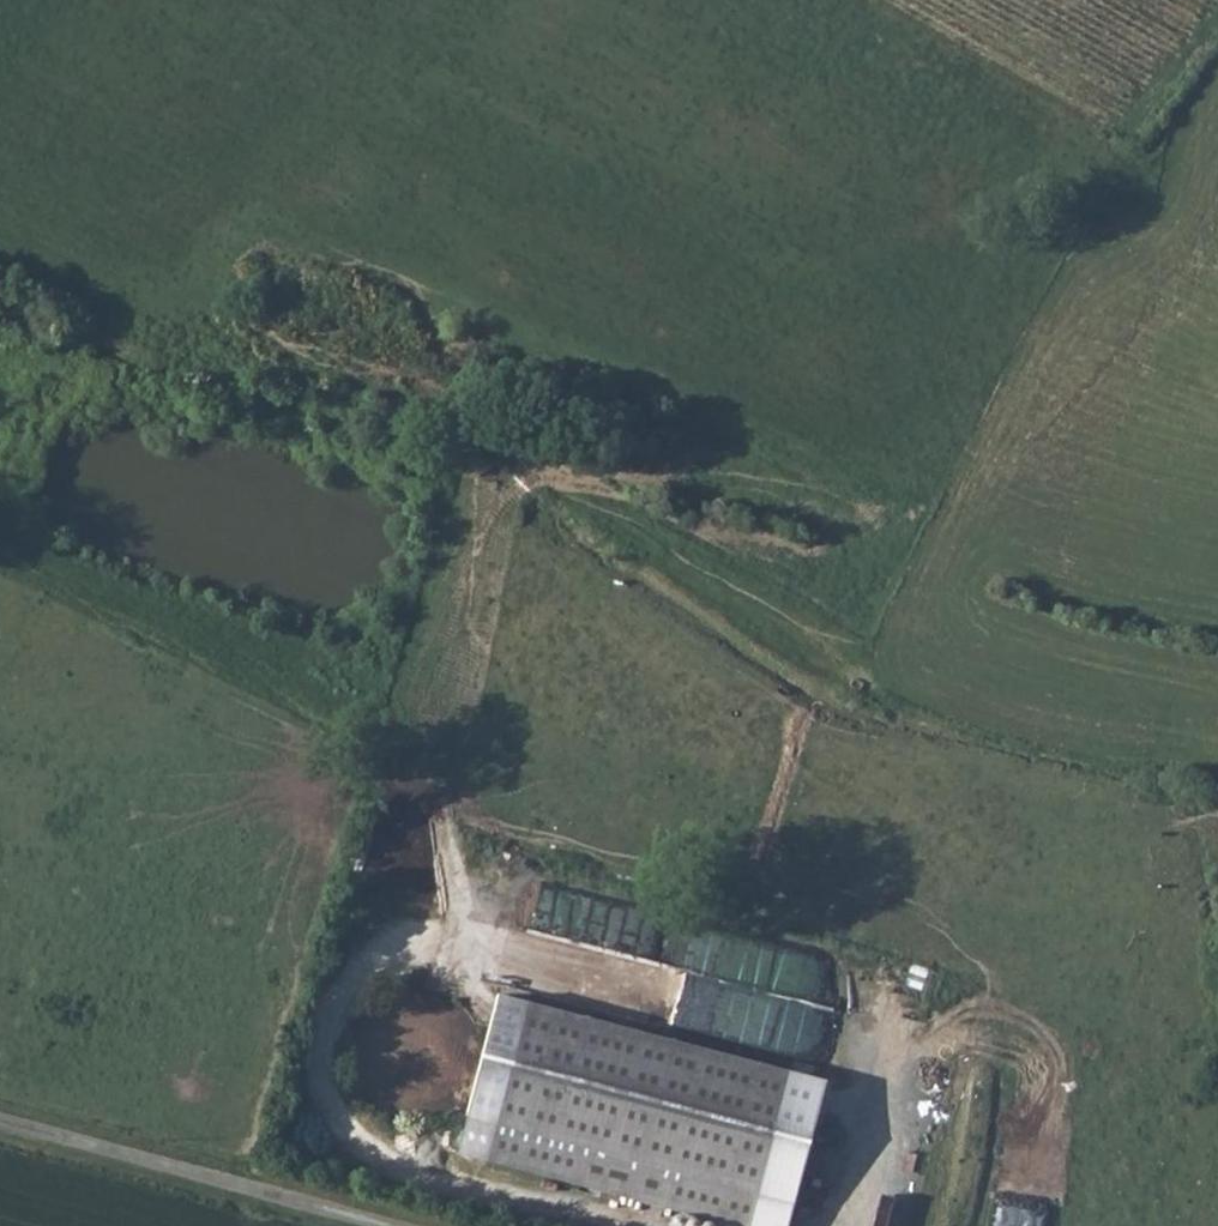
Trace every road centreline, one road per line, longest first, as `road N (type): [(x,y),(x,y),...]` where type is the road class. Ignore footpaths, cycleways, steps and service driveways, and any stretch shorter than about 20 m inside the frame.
road 1 (track): [(529,958),(592,921),(849,975),(882,1038),(835,1225)]
road 2 (track): [(381,933),(313,1043),(329,1130),(394,1164),(636,1225)]
road 3 (unclassified): [(378,1225),(0,1125)]

